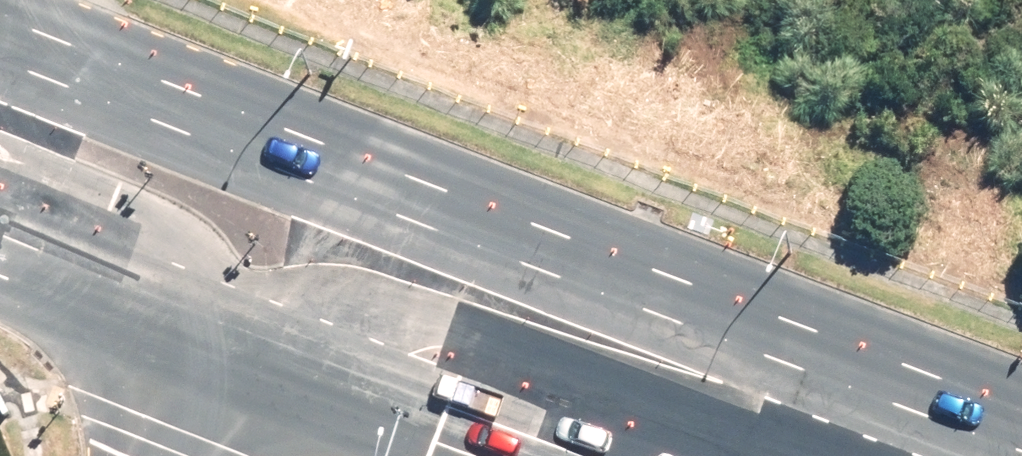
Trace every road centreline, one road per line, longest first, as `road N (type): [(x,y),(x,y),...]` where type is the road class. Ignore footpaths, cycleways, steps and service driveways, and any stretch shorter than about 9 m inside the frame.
road 1 (primary): [(0,30),(1021,421)]
road 2 (primary): [(210,351),(262,306),(401,294),(822,455)]
road 3 (primary): [(0,150),(156,214),(215,254),(228,282),(210,351)]
road 4 (primary): [(498,455),(210,351)]
road 5 (primary): [(210,351),(0,261)]

